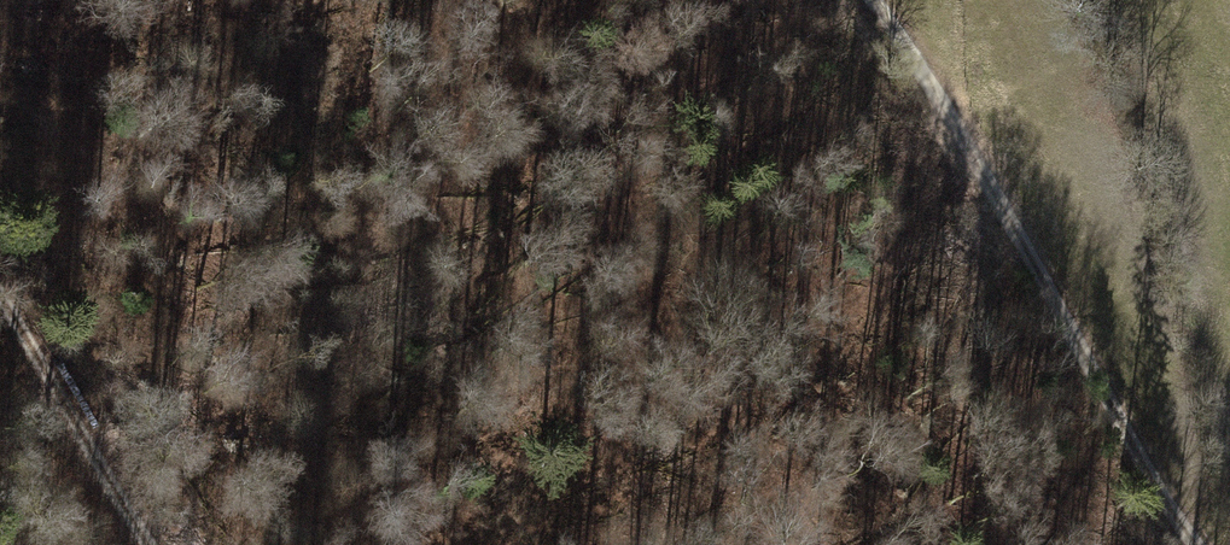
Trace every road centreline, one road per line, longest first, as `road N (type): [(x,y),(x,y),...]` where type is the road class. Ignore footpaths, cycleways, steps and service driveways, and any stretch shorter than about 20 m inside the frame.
road 1 (track): [(882,0),(1200,544)]
road 2 (track): [(804,544),(629,247),(536,0)]
road 3 (track): [(0,270),(159,544)]

